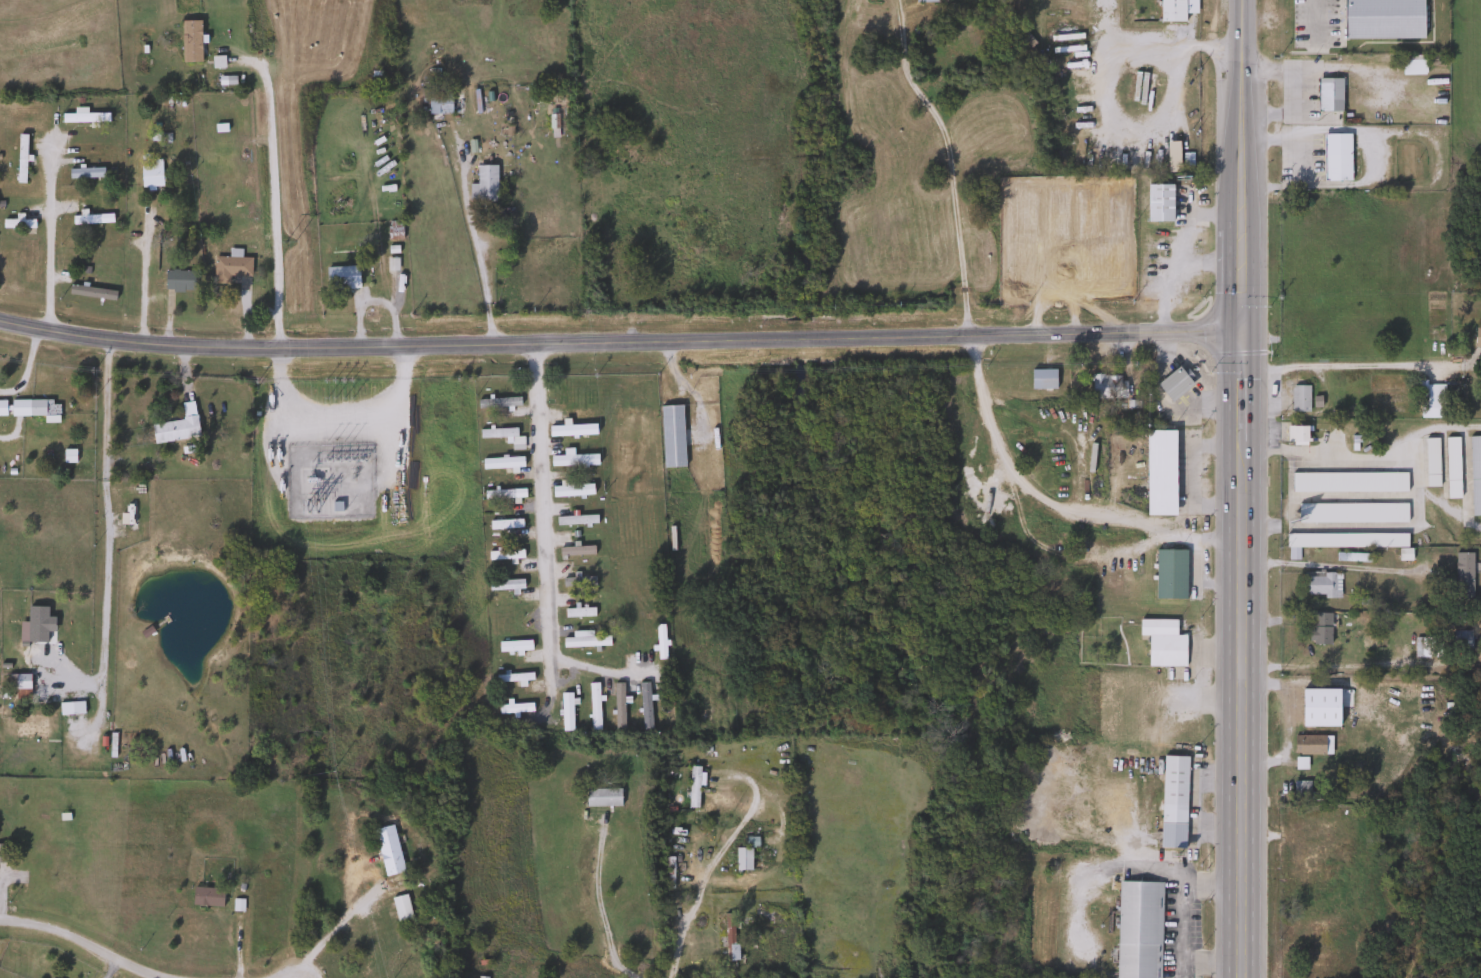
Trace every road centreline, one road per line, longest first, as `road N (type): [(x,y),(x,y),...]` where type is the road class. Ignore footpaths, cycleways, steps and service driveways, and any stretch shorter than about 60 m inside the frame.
road 1 (tertiary): [(0,321),(92,339),(219,349),(1239,332)]
road 2 (secondary): [(1243,977),(1243,529)]
road 3 (residential): [(530,345),(550,697)]
road 4 (residential): [(959,338),(942,130),(906,77),(896,0)]
road 5 (secondary): [(1243,529),(1240,260)]
road 6 (secondary): [(1241,213),(1242,0)]
road 7 (residential): [(0,920),(58,931),(175,977)]

